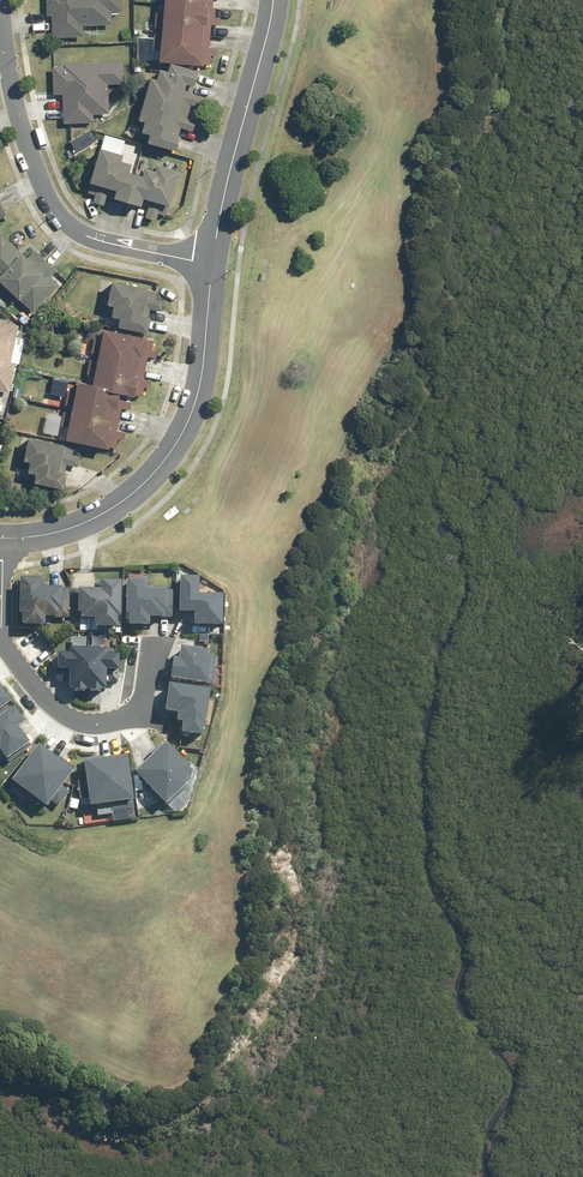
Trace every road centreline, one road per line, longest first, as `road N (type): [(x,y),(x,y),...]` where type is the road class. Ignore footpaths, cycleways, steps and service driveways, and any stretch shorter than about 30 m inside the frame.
road 1 (residential): [(0,539),(48,536),(94,520),(135,494),(162,463),(186,428),(202,385),(213,266)]
road 2 (residential): [(213,266),(92,240),(57,209),(19,116),(0,0)]
road 3 (residential): [(213,266),(275,0)]
road 4 (residential): [(0,654),(33,701),(93,721),(129,710),(156,640)]

